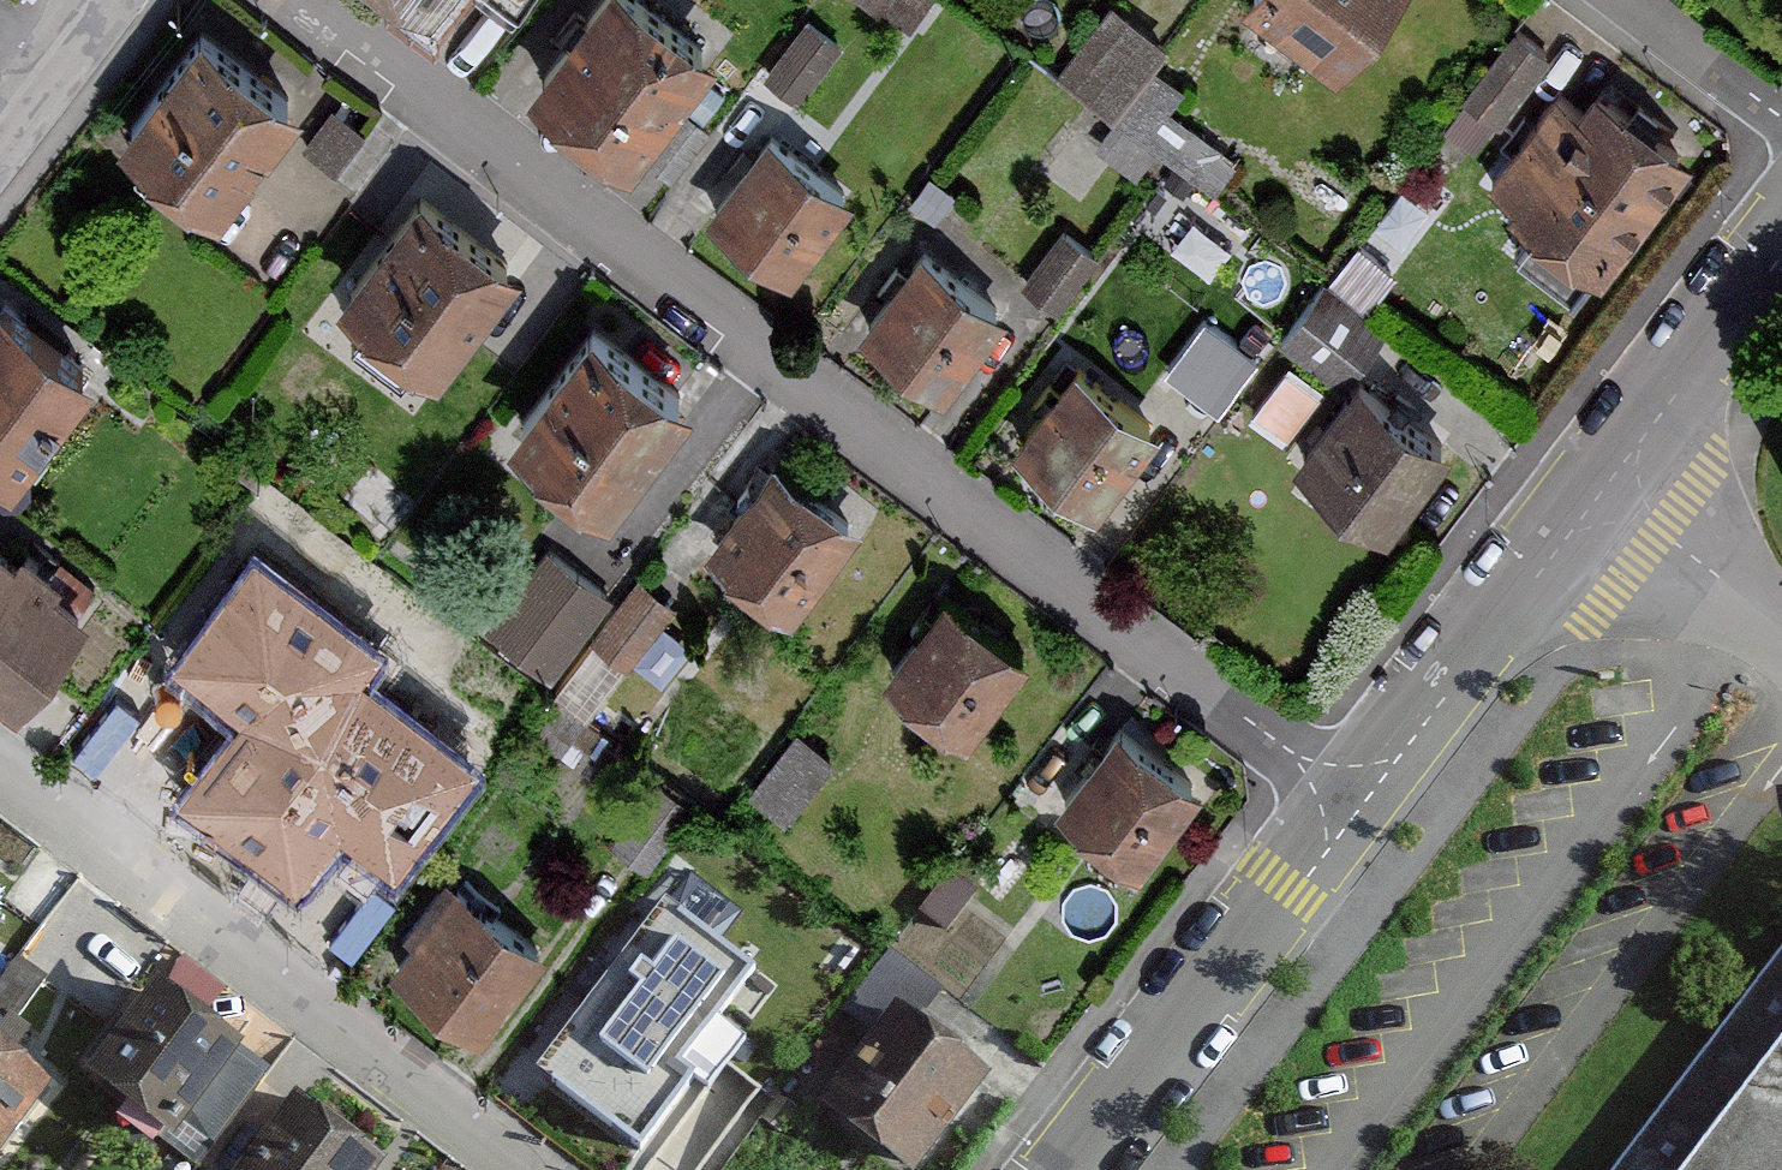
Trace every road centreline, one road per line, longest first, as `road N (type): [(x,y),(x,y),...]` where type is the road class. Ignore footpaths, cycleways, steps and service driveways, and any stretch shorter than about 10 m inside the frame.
road 1 (residential): [(1355,805),(295,0)]
road 2 (residential): [(0,759),(536,1169)]
road 3 (unclassified): [(1072,1169),(1355,805)]
road 4 (unclassified): [(1355,805),(1593,487)]
road 5 (unclassified): [(1593,487),(1781,244)]
road 6 (residential): [(1593,487),(1781,629)]
road 7 (residential): [(1609,0),(1781,127)]
road 8 (residential): [(0,142),(105,0)]

